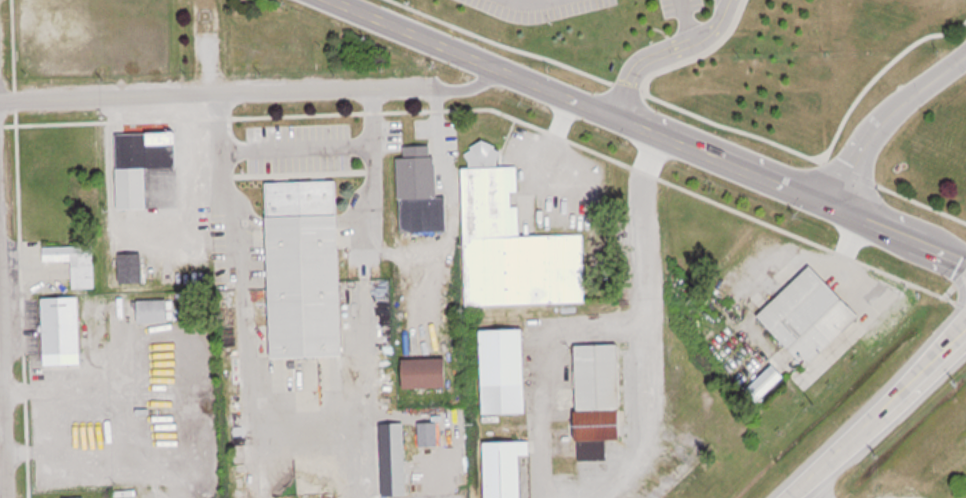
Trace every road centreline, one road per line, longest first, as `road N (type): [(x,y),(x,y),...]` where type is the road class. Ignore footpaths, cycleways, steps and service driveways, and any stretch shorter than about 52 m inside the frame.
road 1 (tertiary): [(965,262),(326,0)]
road 2 (residential): [(0,101),(221,95),(494,72)]
road 3 (secondary): [(785,497),(965,329)]
road 4 (residential): [(835,209),(877,129),(965,57)]
road 5 (residential): [(6,497),(0,318)]

